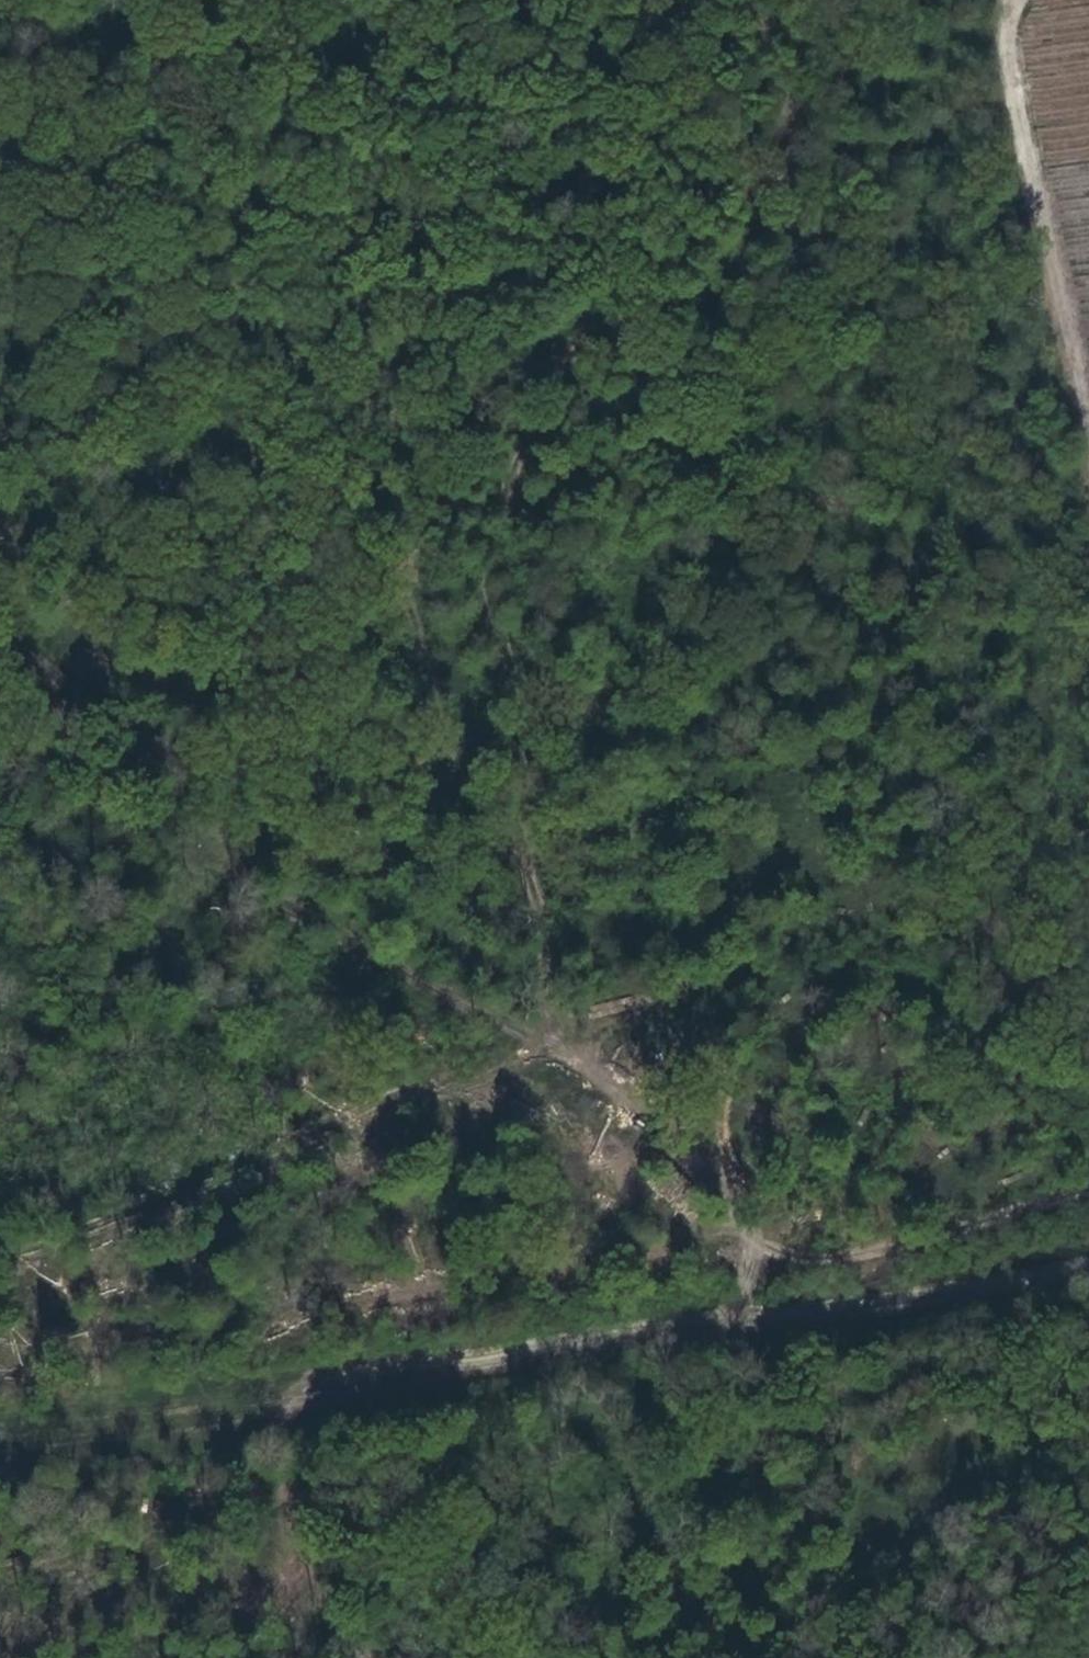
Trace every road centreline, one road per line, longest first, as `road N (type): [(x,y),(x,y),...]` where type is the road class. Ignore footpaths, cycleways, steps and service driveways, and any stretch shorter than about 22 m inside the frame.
road 1 (track): [(1088,1271),(0,1441)]
road 2 (track): [(1016,29),(1088,412)]

